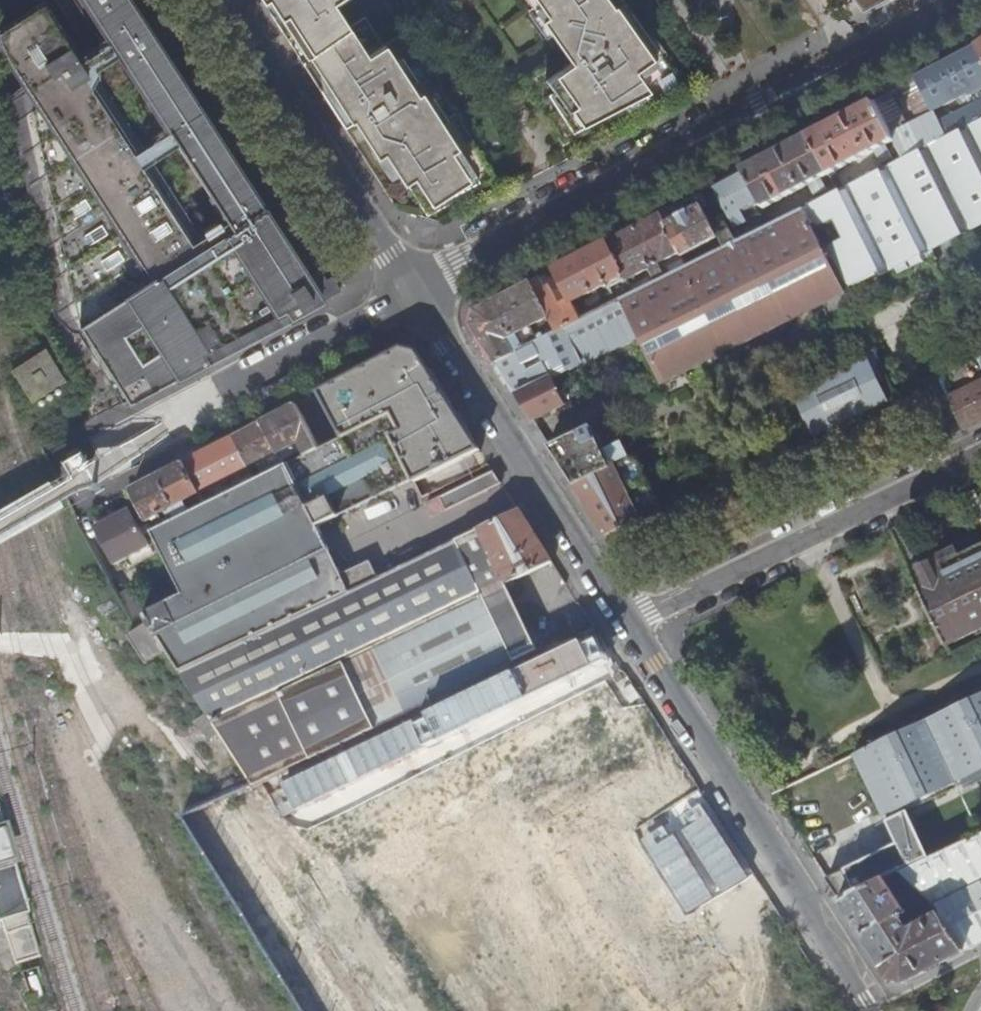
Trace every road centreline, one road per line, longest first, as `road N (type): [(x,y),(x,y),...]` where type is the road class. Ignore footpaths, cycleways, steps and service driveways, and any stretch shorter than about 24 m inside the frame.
road 1 (residential): [(953,0),(860,62),(414,291)]
road 2 (residential): [(626,620),(870,1010)]
road 3 (residential): [(414,291),(626,620)]
road 4 (residential): [(626,620),(980,454)]
road 5 (residential): [(226,0),(414,291)]
road 6 (residential): [(414,291),(173,424)]

